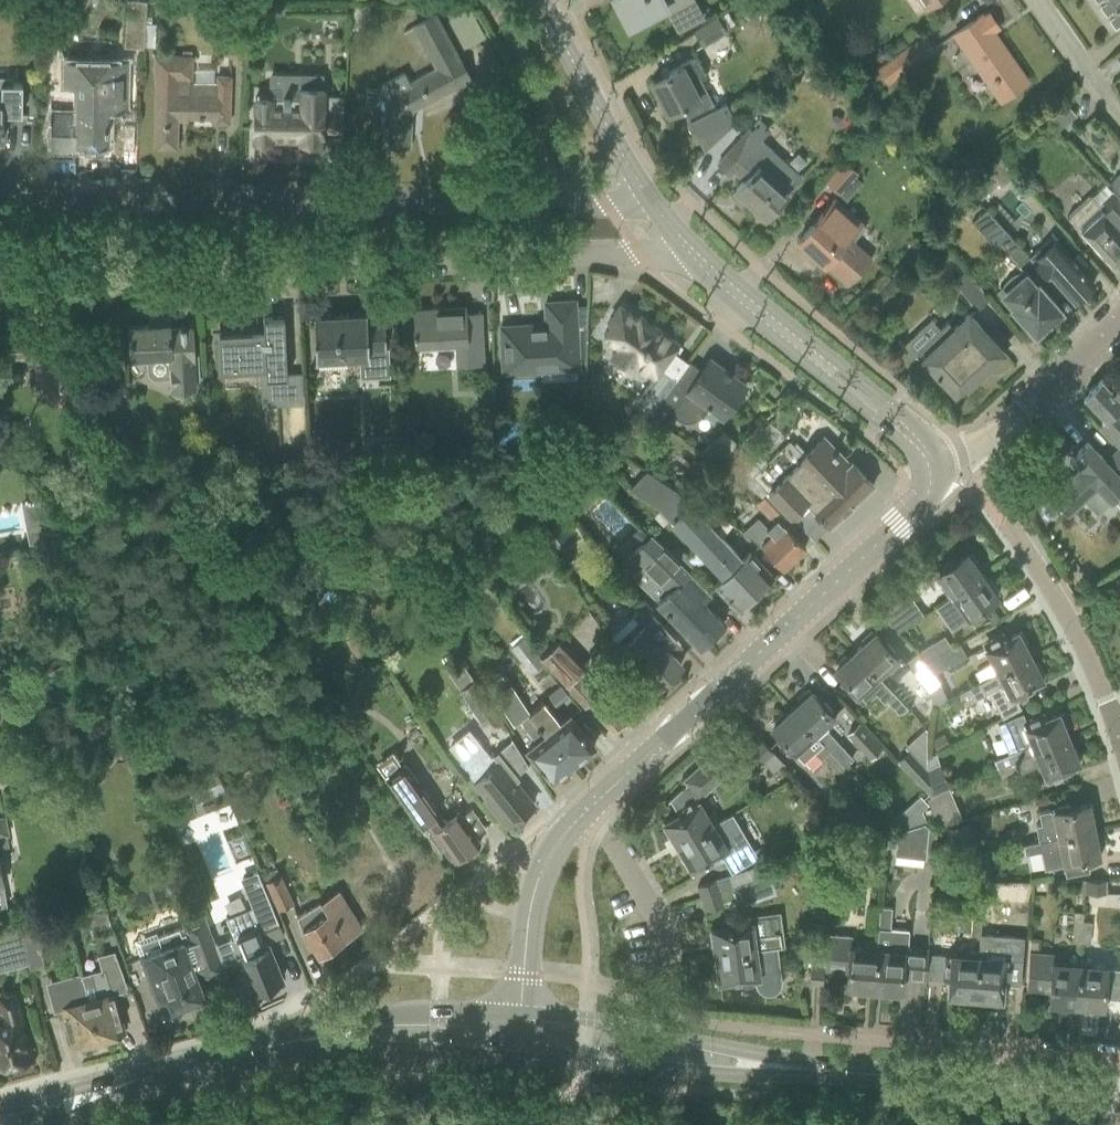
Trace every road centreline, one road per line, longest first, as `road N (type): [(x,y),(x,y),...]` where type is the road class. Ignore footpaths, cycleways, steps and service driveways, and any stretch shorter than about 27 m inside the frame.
road 1 (residential): [(0,284),(631,257),(686,244)]
road 2 (residential): [(651,203),(0,193)]
road 3 (tertiary): [(588,808),(913,509),(933,482),(933,463)]
road 4 (secondary): [(770,1067),(1119,1092)]
road 5 (secondary): [(770,1067),(658,1035),(521,1010)]
road 6 (secondary): [(520,1055),(716,1071),(770,1067)]
road 7 (residential): [(933,463),(994,437),(1119,321)]
road 8 (tertiary): [(651,203),(540,0)]
road 9 (tertiary): [(521,1010),(538,879),(588,808)]
road 10 (secondary): [(521,1010),(371,1015),(313,1041)]
road 11 (secondary): [(313,1041),(520,1055)]
road 12 (residential): [(1119,736),(1058,605),(1022,555)]
road 13 (secondary): [(313,1041),(119,1088)]
road 14 (residential): [(588,808),(647,898),(665,973)]
road 15 (tertiary): [(933,463),(906,418),(808,353)]
road 16 (tertiary): [(808,353),(830,384),(933,463)]
road 17 (tertiary): [(808,353),(686,244)]
road 18 (residential): [(1119,116),(1035,0)]
road 19 (secondary): [(119,1088),(0,1110)]

